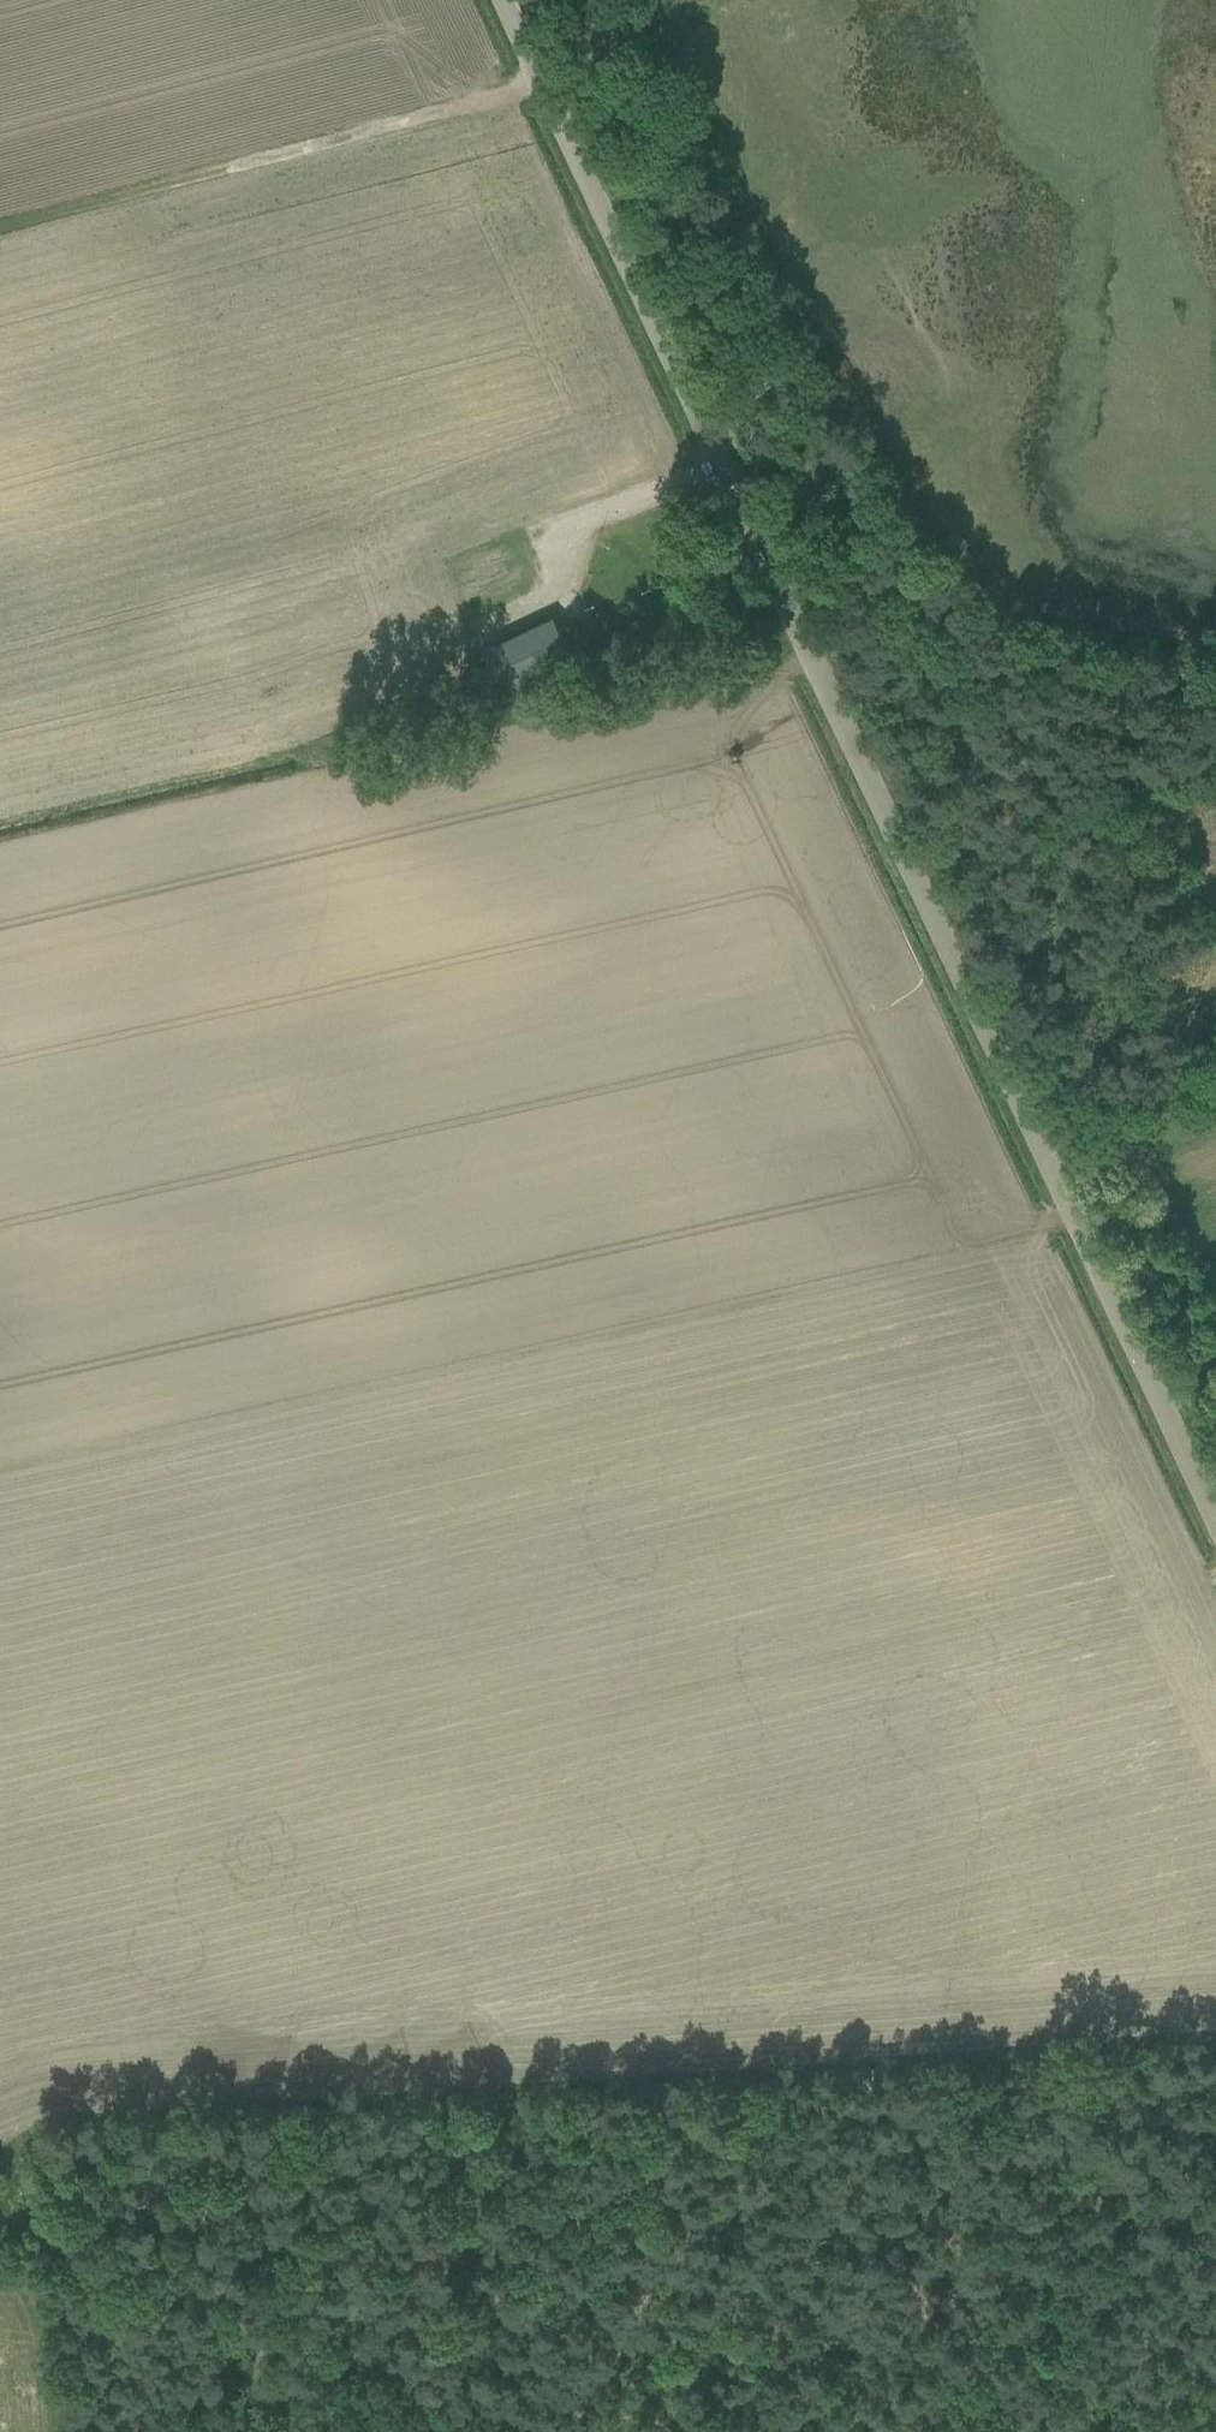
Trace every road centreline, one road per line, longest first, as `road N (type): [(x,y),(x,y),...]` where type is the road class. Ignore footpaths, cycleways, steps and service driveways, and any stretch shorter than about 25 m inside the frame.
road 1 (unclassified): [(1215,1524),(503,0)]
road 2 (track): [(0,227),(542,84)]

